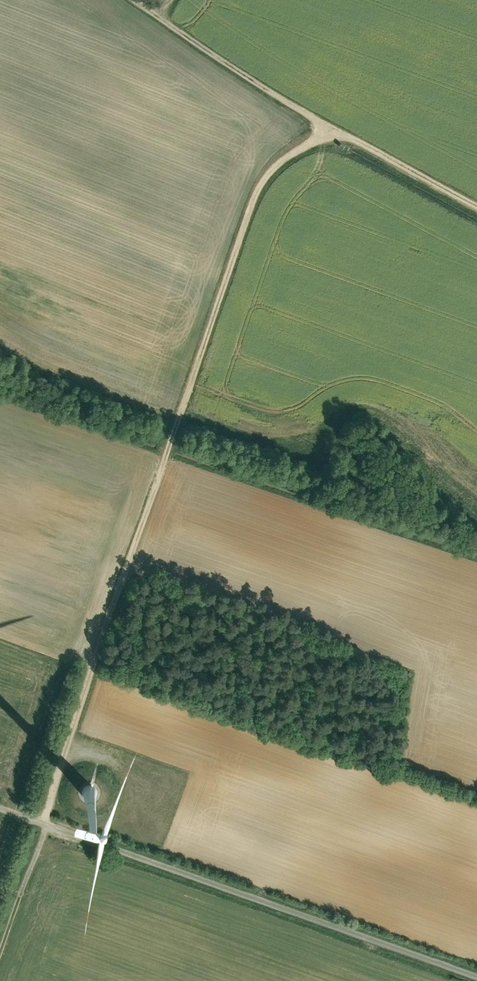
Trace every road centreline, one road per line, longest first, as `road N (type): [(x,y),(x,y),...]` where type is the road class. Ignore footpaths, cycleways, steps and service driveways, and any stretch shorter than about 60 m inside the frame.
road 1 (track): [(334,126),(263,173),(40,818)]
road 2 (unclassified): [(476,973),(0,804)]
road 3 (track): [(144,0),(291,102),(476,206)]
road 4 (track): [(46,820),(0,950)]

